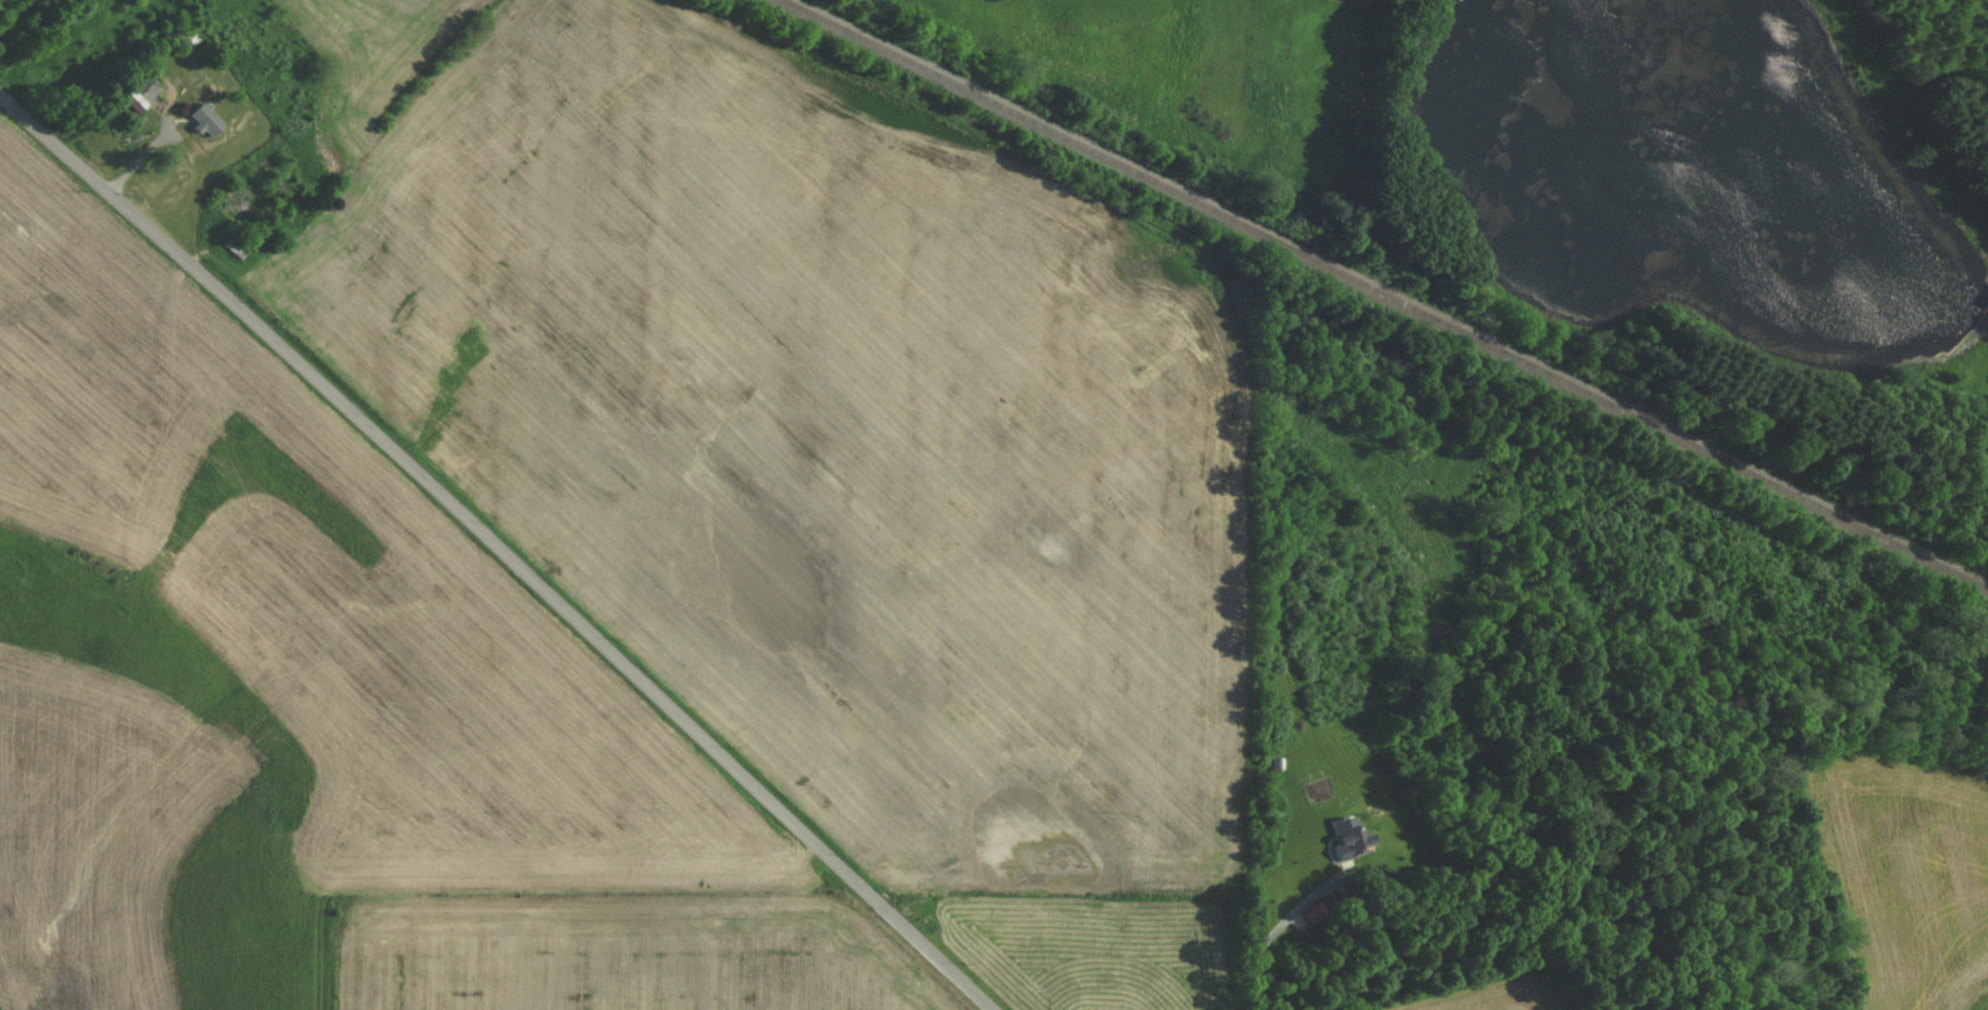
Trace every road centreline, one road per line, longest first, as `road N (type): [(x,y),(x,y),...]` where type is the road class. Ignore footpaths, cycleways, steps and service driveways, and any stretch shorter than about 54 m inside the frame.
road 1 (tertiary): [(991,1009),(0,94)]

